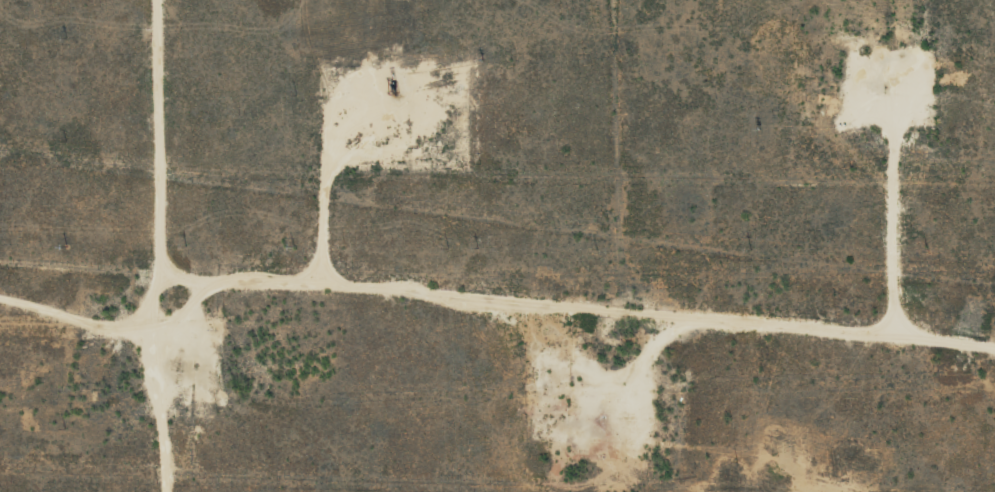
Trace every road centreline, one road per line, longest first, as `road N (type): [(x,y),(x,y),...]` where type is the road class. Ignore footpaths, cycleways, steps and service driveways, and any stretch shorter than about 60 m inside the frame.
road 1 (track): [(610,0),(601,218),(652,411),(649,491)]
road 2 (track): [(147,491),(165,426),(144,0)]

